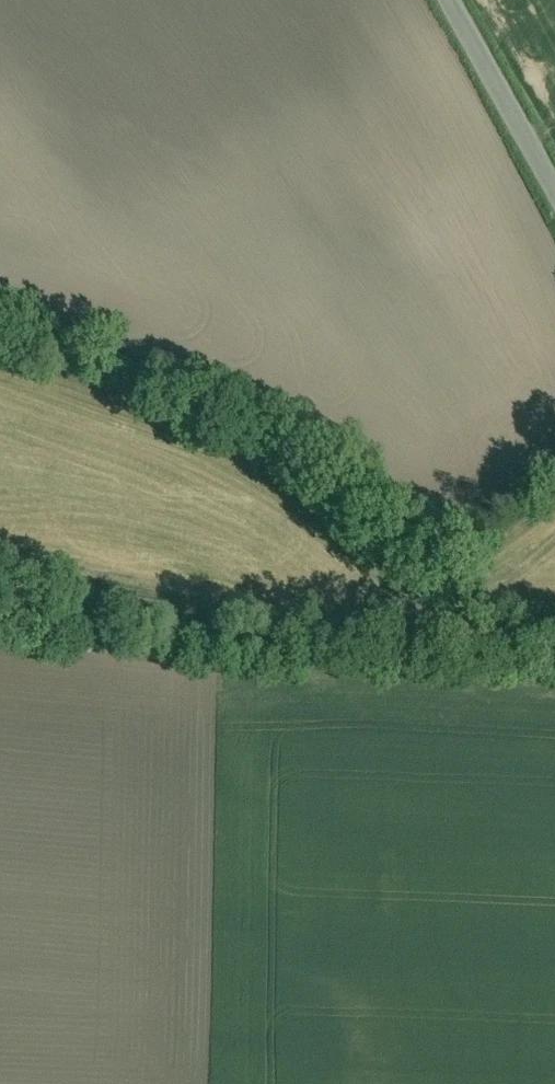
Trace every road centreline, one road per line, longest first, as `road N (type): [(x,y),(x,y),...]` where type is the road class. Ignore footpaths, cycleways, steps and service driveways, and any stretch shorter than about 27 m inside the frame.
road 1 (unclassified): [(447,0),(554,210)]

